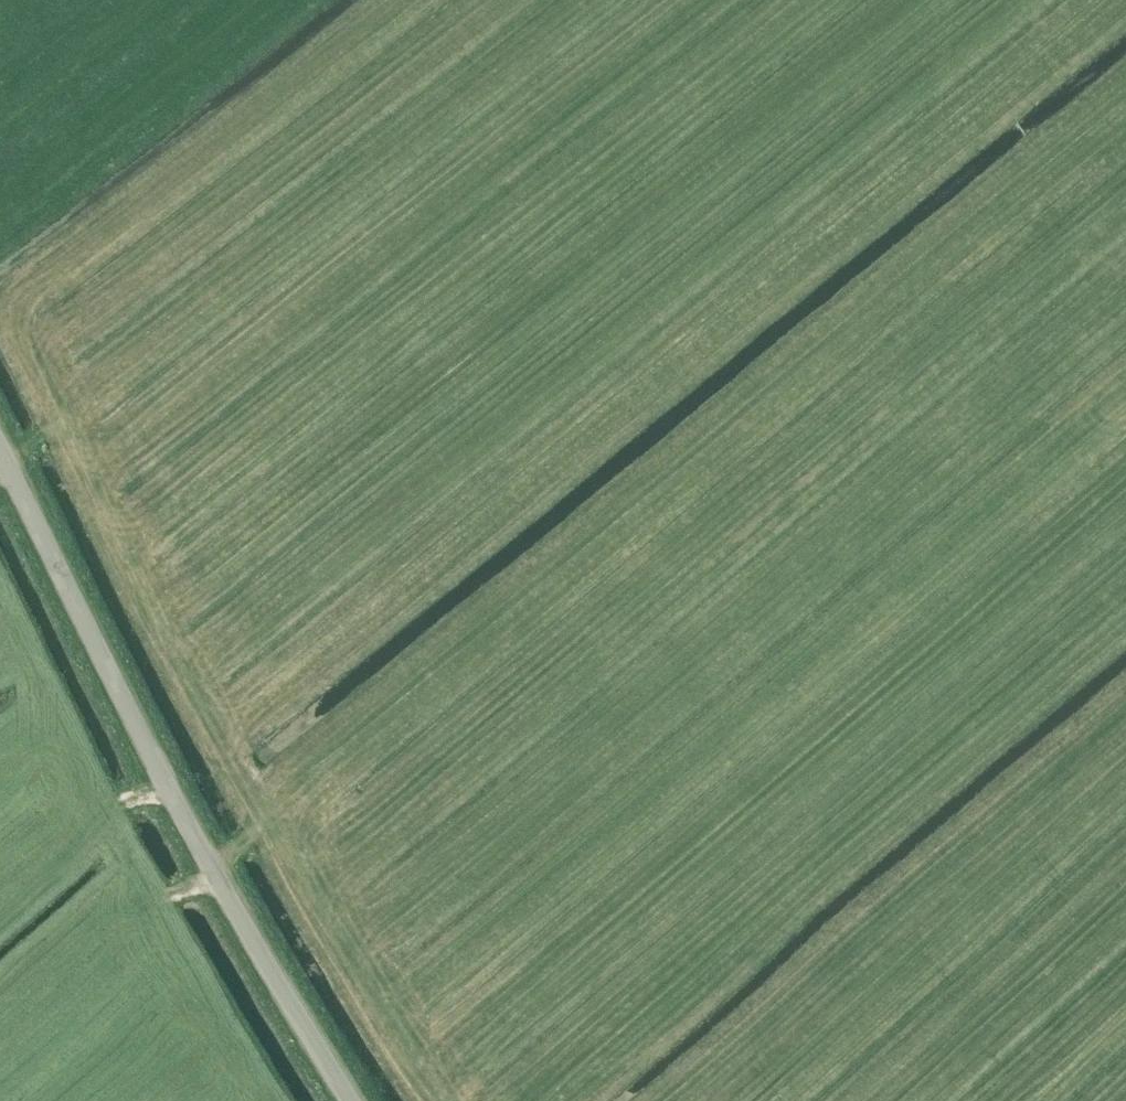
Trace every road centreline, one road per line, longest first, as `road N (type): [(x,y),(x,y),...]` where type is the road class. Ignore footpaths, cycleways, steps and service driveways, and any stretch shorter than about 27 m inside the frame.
road 1 (unclassified): [(350,1100),(207,860),(0,454)]

